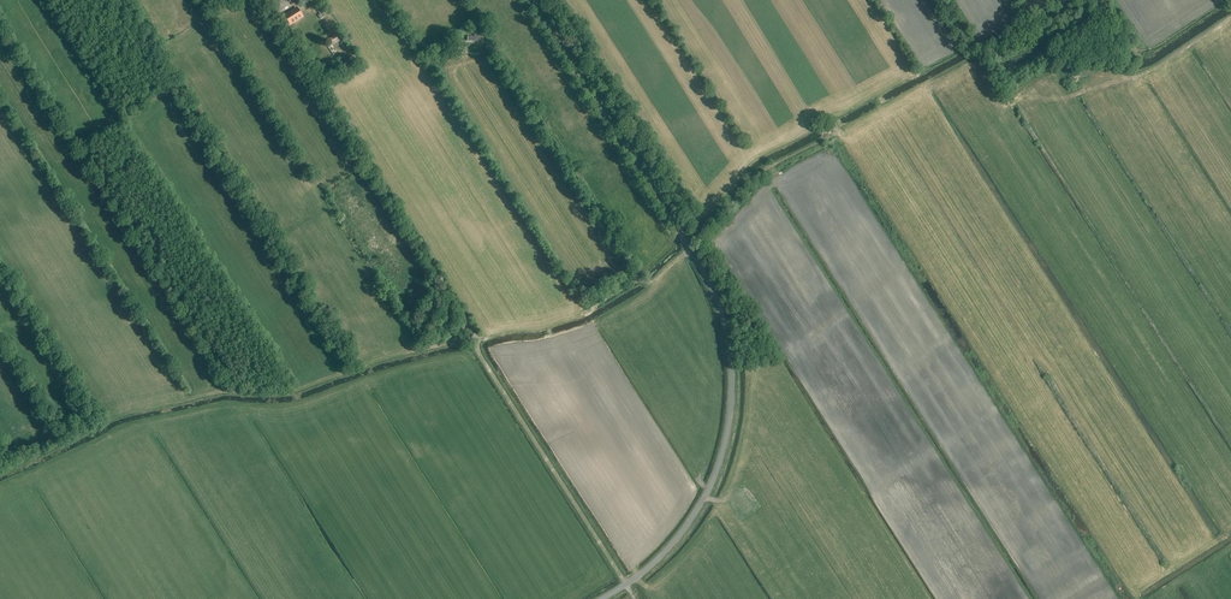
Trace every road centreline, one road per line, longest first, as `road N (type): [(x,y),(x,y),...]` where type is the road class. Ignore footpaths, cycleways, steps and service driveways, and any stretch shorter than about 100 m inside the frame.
road 1 (unclassified): [(626,585),(667,549),(707,492),(730,412),(728,346),(689,248),(530,0)]
road 2 (track): [(626,585),(477,339)]

